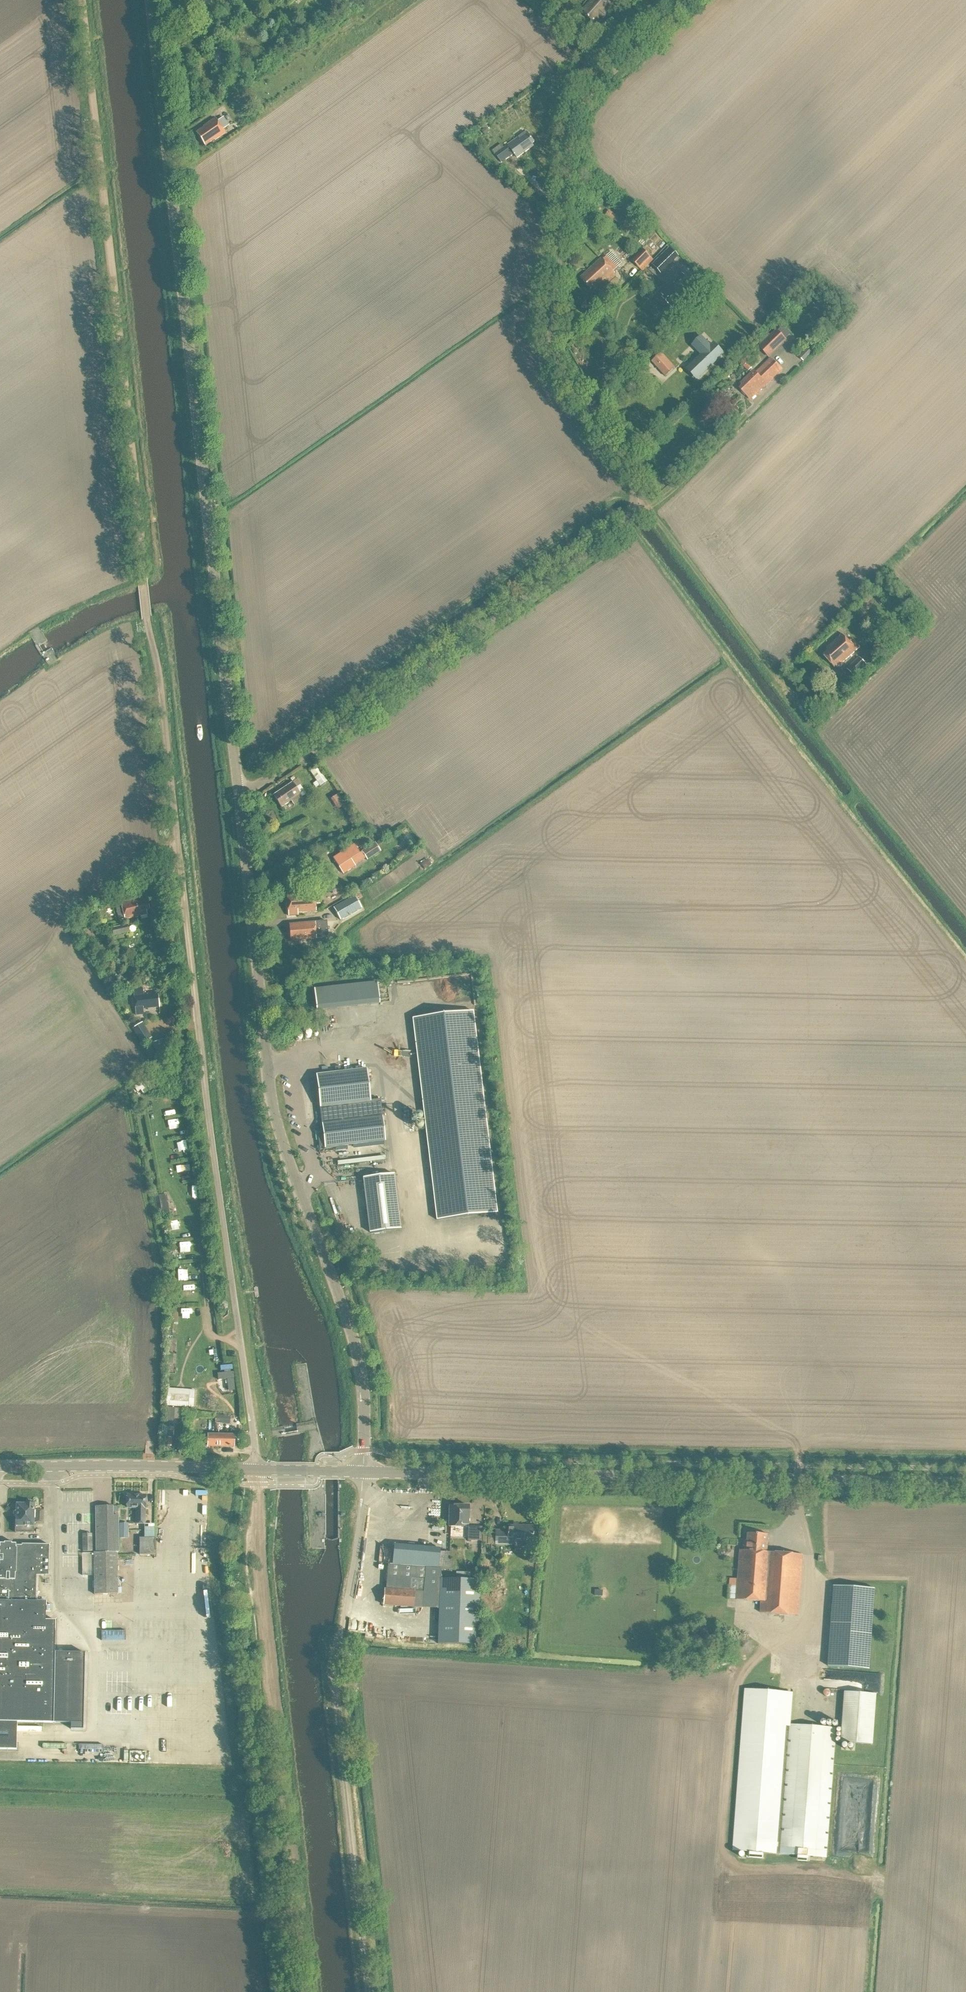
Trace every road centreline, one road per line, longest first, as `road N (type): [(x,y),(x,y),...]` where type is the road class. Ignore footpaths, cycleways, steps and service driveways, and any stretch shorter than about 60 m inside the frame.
road 1 (unclassified): [(257,1470),(146,620),(81,0)]
road 2 (tertiary): [(238,791),(151,0)]
road 3 (tertiary): [(363,1473),(358,1355),(274,1102),(238,791)]
road 4 (secondary): [(965,1485),(363,1473)]
road 5 (unclassified): [(638,506),(630,475),(552,352),(548,315),(568,145),(582,104),(692,0)]
road 6 (track): [(257,1485),(306,1991)]
road 7 (unclassified): [(238,791),(259,786),(623,528),(638,506)]
road 8 (track): [(365,1991),(334,1680)]
road 9 (secondary): [(0,1466),(257,1470)]
road 10 (unclassified): [(785,689),(638,506)]

